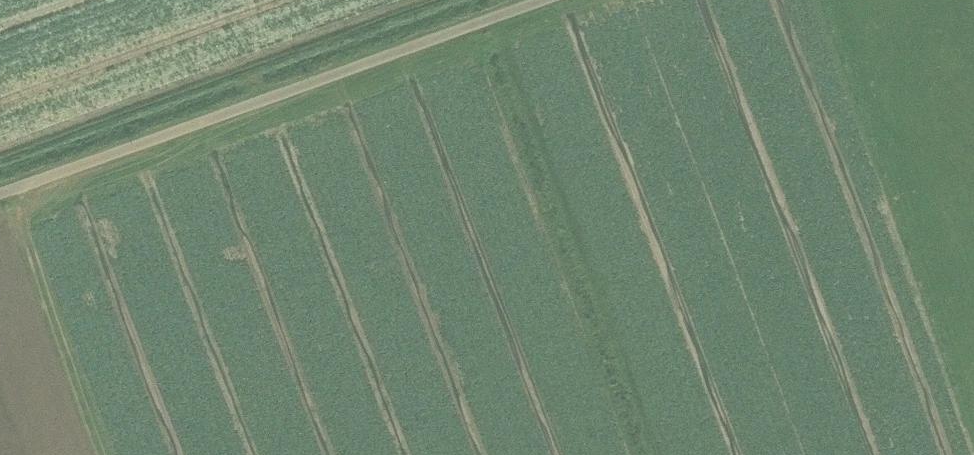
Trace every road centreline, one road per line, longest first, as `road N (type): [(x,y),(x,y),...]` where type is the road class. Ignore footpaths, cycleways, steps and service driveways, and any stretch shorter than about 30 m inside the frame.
road 1 (track): [(0,196),(551,0)]
road 2 (track): [(7,193),(104,454)]

